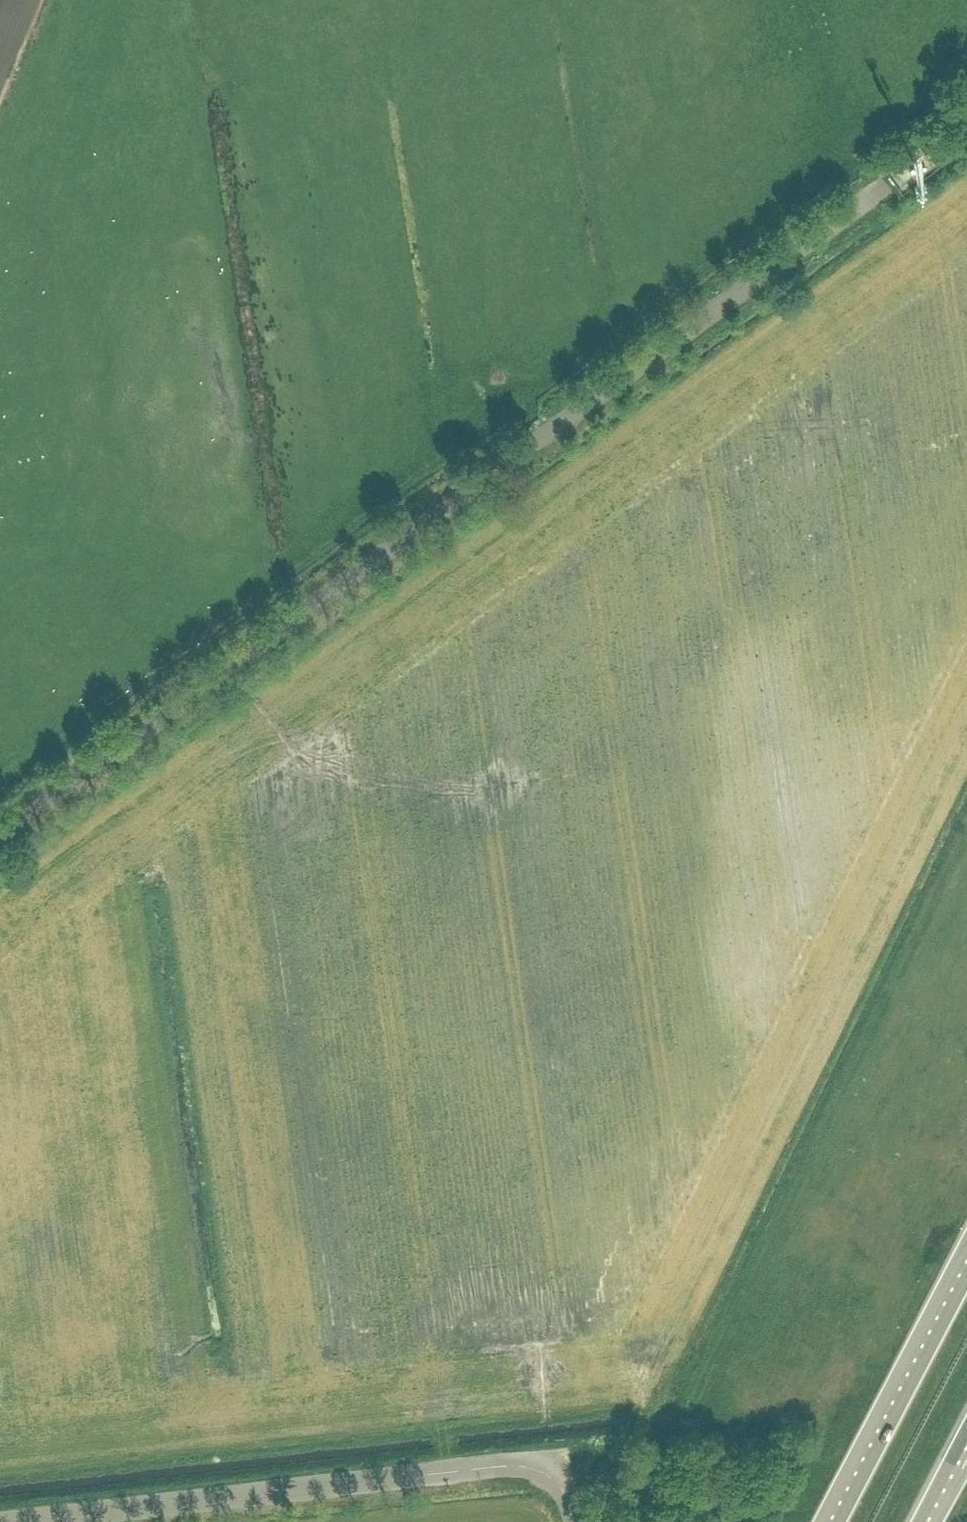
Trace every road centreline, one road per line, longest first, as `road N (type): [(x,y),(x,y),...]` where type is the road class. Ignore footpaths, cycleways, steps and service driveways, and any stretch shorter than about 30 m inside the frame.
road 1 (unclassified): [(0,834),(887,183)]
road 2 (unclassified): [(0,1521),(509,1463),(552,1475),(572,1521)]
road 3 (trunk): [(966,1269),(832,1521)]

